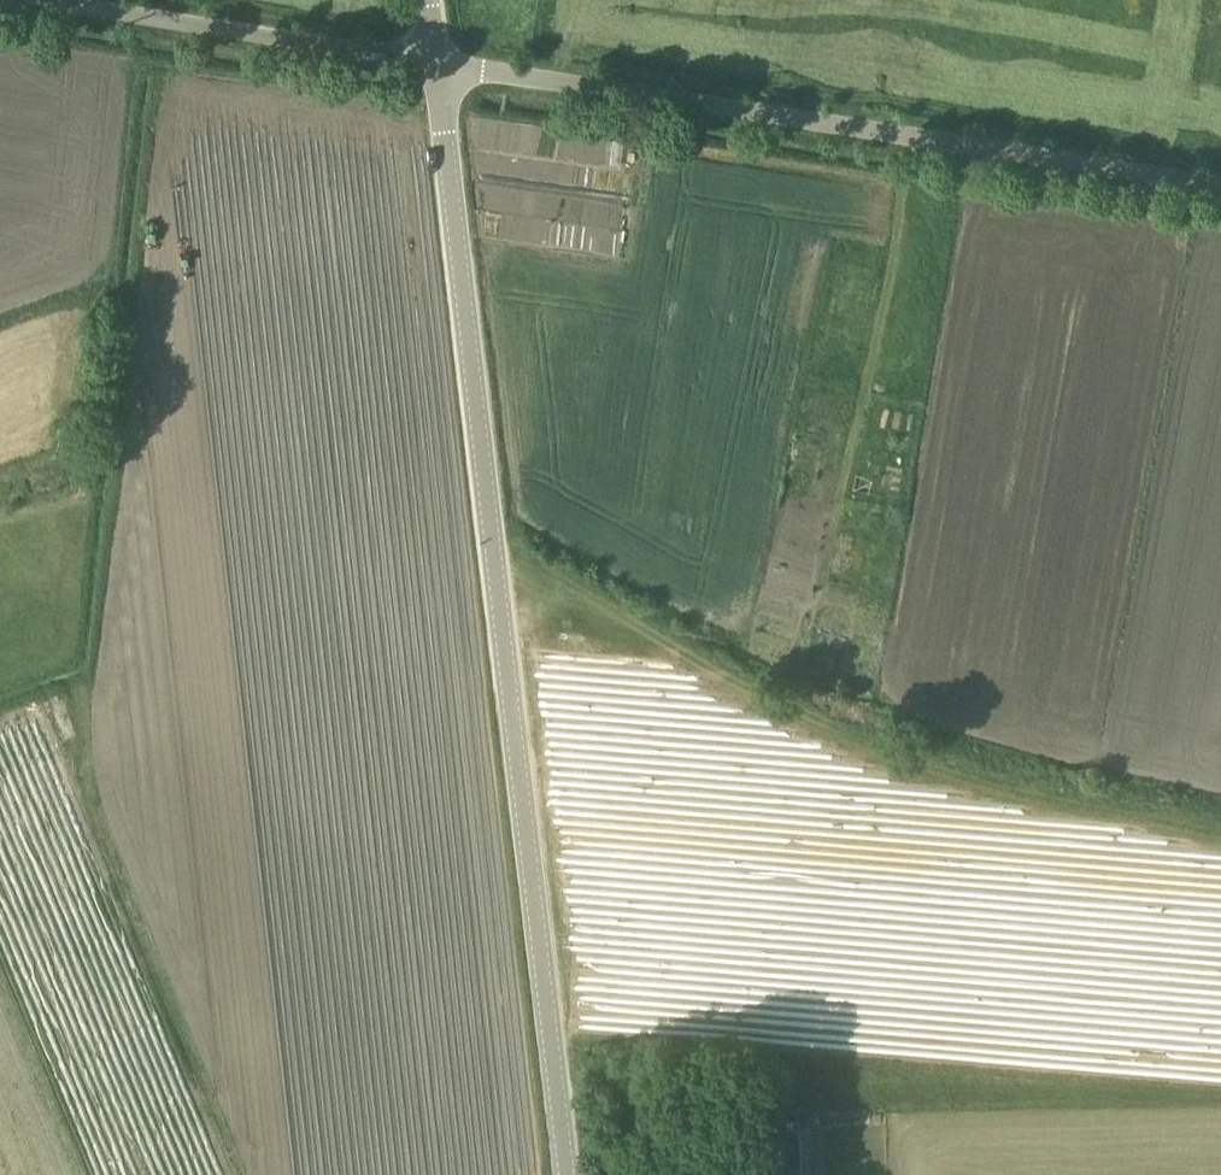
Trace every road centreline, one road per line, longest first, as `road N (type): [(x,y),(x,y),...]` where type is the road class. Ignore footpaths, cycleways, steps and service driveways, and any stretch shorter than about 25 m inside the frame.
road 1 (unclassified): [(561,1174),(555,1064),(432,64)]
road 2 (unclassified): [(432,64),(1220,188)]
road 3 (unclassified): [(0,0),(432,64)]

